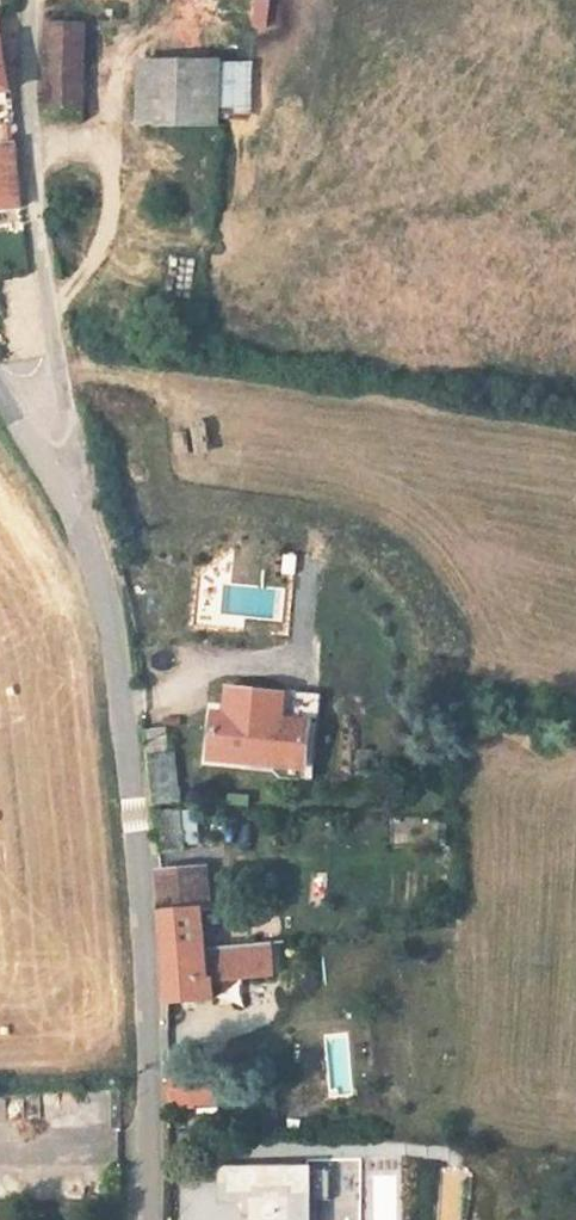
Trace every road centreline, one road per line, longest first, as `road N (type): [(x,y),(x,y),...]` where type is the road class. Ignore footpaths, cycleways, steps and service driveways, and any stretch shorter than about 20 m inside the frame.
road 1 (unclassified): [(148,1219),(119,699),(103,588),(66,494)]
road 2 (residential): [(66,494),(25,126),(27,0)]
road 3 (unclassified): [(66,494),(0,392)]

